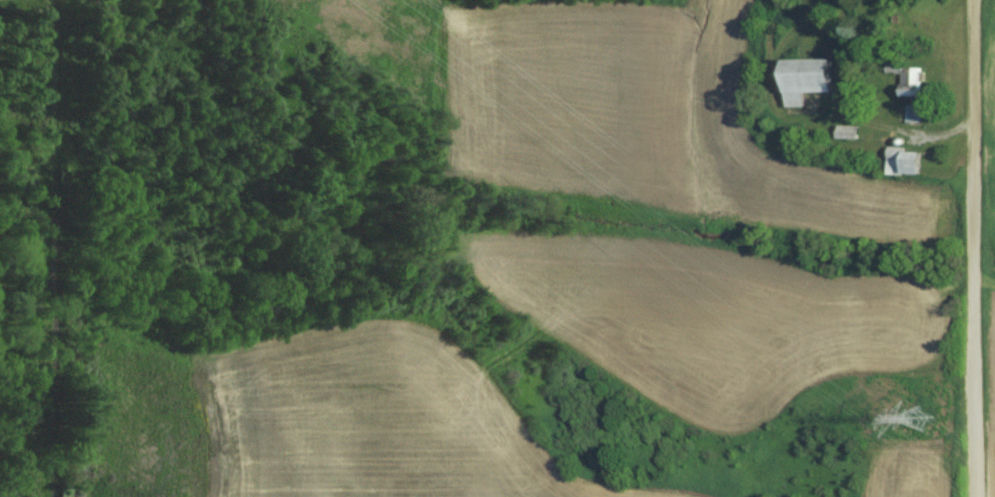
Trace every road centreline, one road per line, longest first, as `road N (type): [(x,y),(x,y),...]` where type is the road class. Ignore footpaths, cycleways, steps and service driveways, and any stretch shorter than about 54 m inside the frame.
road 1 (residential): [(980,496),(977,0)]

